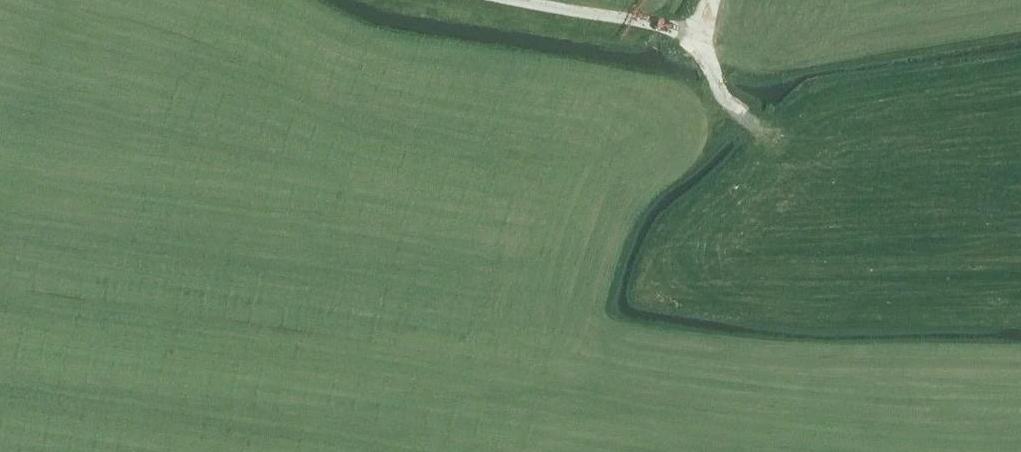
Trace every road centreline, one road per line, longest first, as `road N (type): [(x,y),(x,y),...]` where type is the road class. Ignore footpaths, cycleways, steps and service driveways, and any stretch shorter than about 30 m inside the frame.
road 1 (track): [(777,141),(723,94),(697,35),(521,0)]

